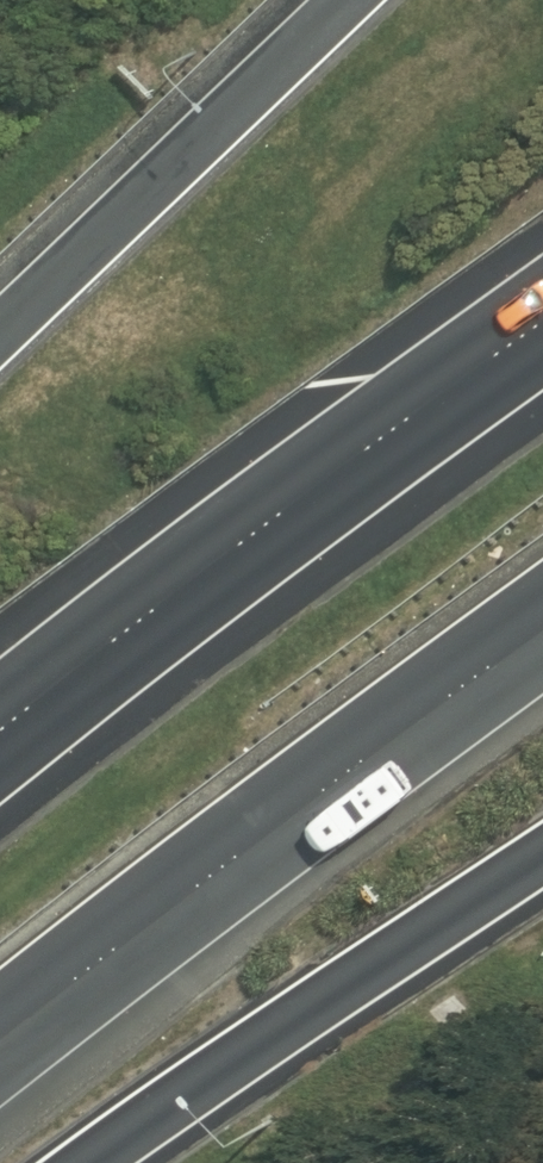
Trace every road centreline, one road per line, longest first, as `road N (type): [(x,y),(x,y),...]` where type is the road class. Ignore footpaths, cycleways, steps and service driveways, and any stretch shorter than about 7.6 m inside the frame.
road 1 (motorway): [(0,743),(542,321)]
road 2 (motorway): [(542,629),(0,1035)]
road 3 (motorway): [(542,853),(84,1162)]
road 4 (motorway): [(0,334),(352,0)]

